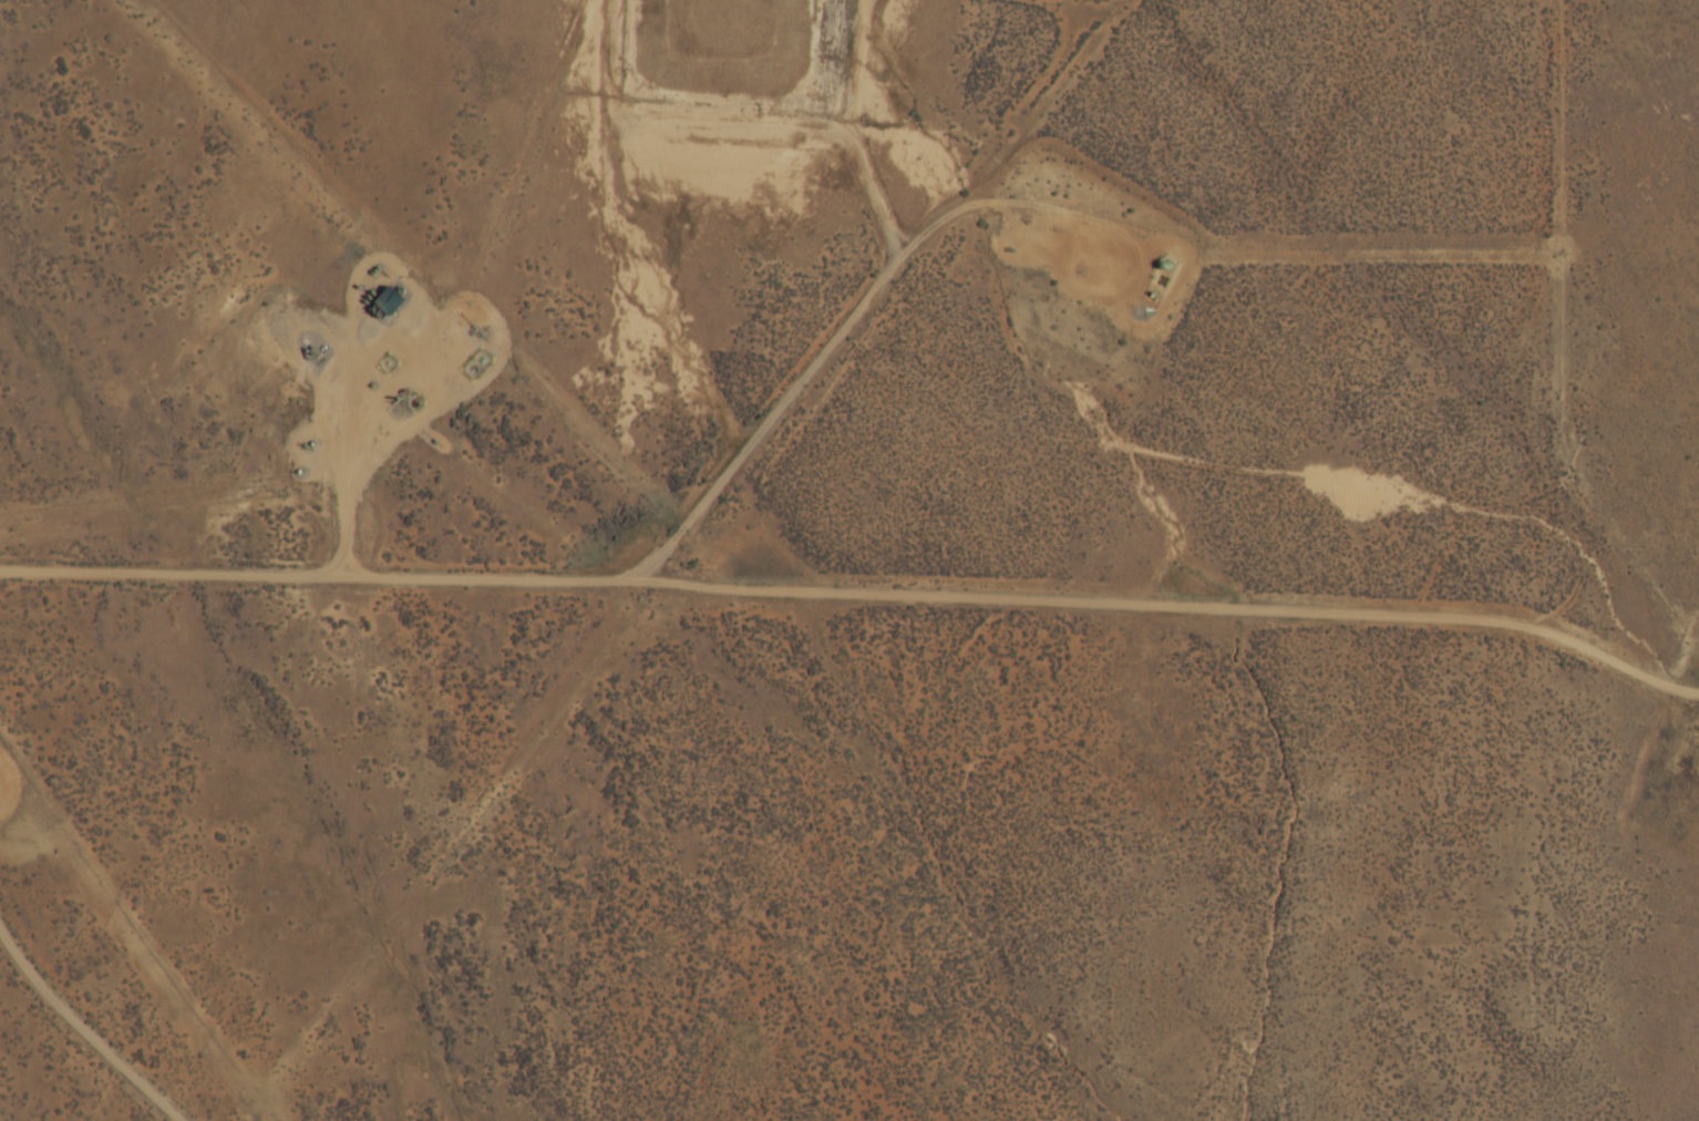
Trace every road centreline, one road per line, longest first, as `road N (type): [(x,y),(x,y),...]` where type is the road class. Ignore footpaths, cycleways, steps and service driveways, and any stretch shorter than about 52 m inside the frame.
road 1 (residential): [(112,1120),(0,1014)]

